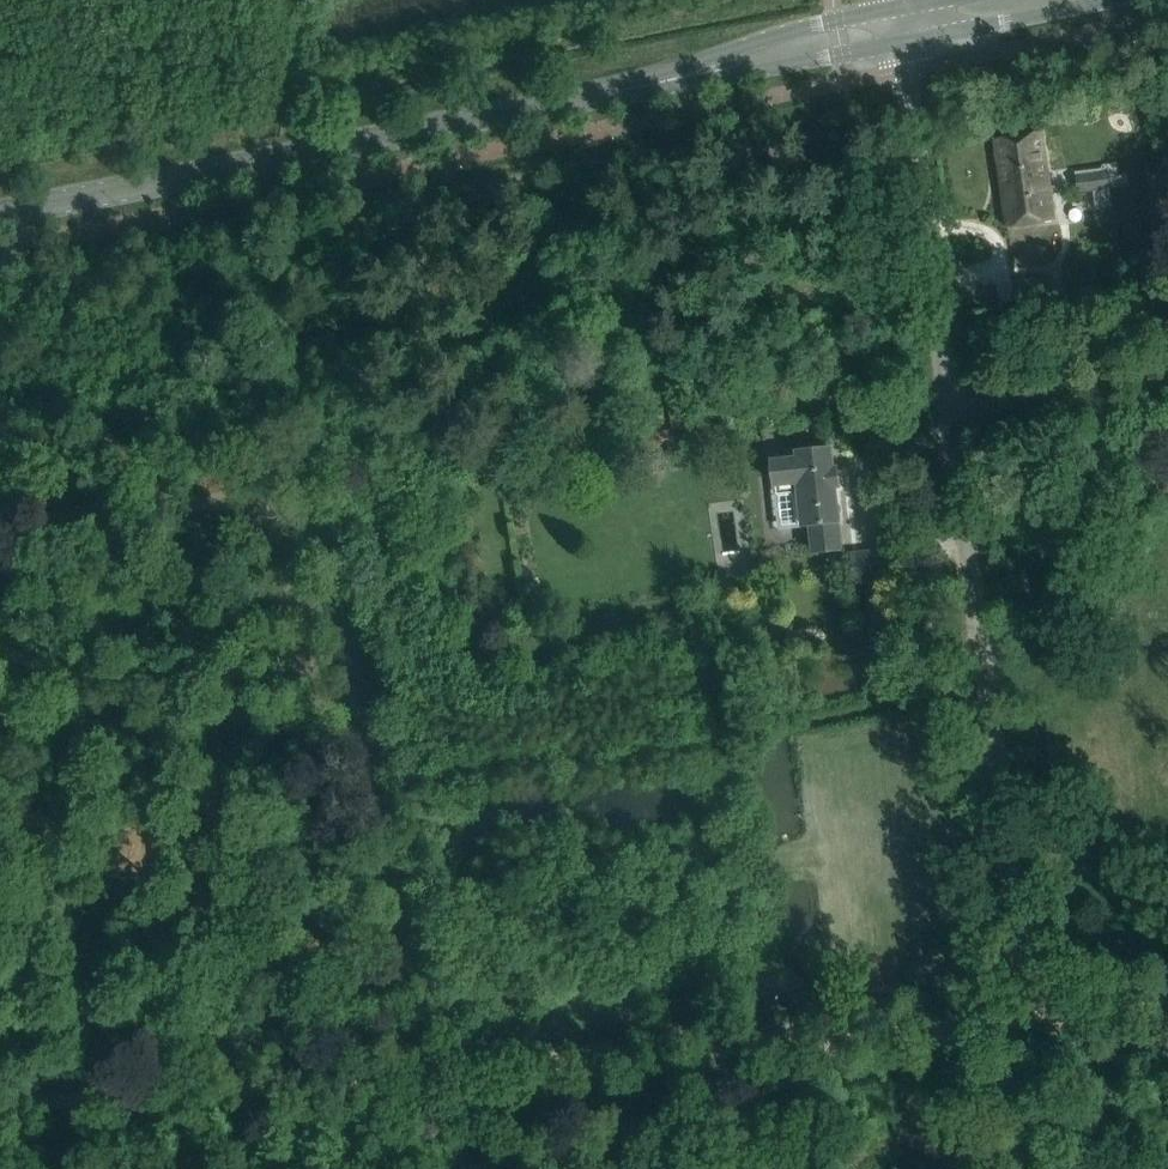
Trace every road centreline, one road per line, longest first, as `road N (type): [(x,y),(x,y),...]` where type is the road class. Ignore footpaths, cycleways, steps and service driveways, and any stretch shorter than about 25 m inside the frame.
road 1 (tertiary): [(0,216),(910,24)]
road 2 (unclassified): [(1022,1043),(957,472)]
road 3 (track): [(455,1081),(1022,1043)]
road 4 (track): [(0,1112),(455,1081)]
road 5 (unclassified): [(957,472),(910,24)]
road 6 (unclassified): [(957,472),(1167,406)]
road 7 (tertiary): [(910,24),(1068,0)]
road 8 (unclassified): [(1022,1043),(1167,1029)]

